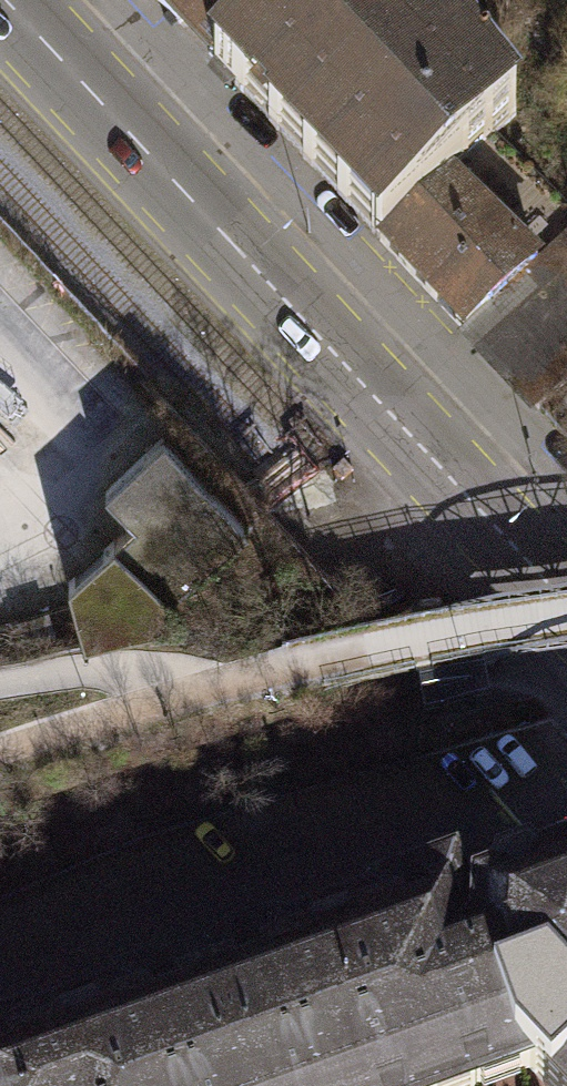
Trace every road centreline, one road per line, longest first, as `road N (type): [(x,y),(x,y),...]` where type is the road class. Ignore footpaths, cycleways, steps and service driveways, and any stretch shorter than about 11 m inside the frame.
road 1 (tertiary): [(566,599),(6,0)]

